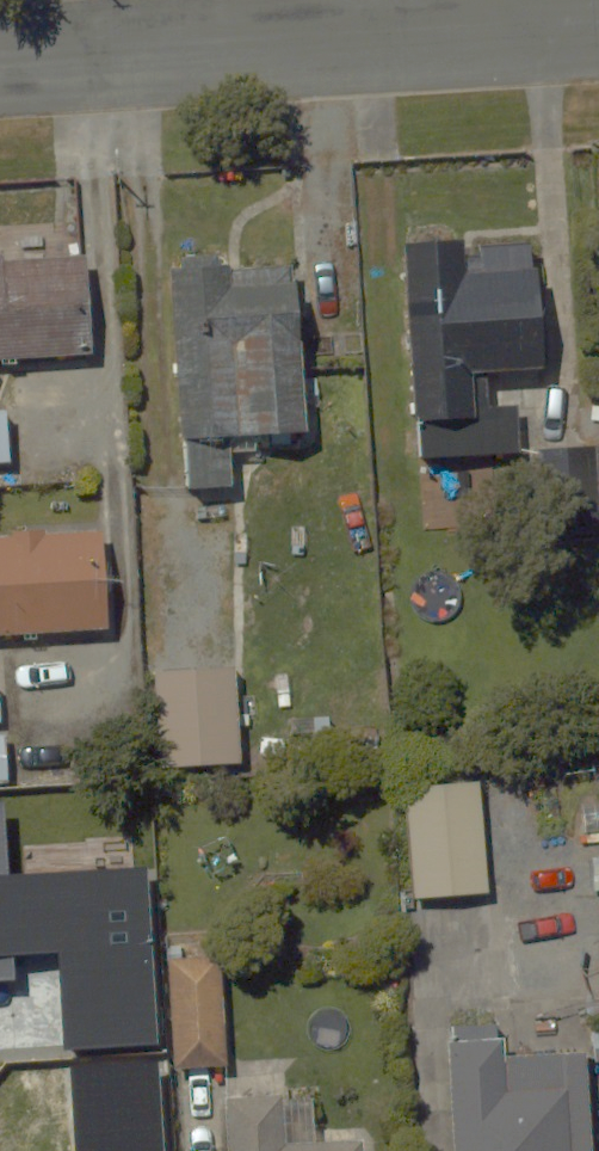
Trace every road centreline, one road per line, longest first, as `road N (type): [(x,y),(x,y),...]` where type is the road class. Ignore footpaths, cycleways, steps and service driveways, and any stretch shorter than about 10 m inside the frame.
road 1 (residential): [(0,56),(598,22)]

